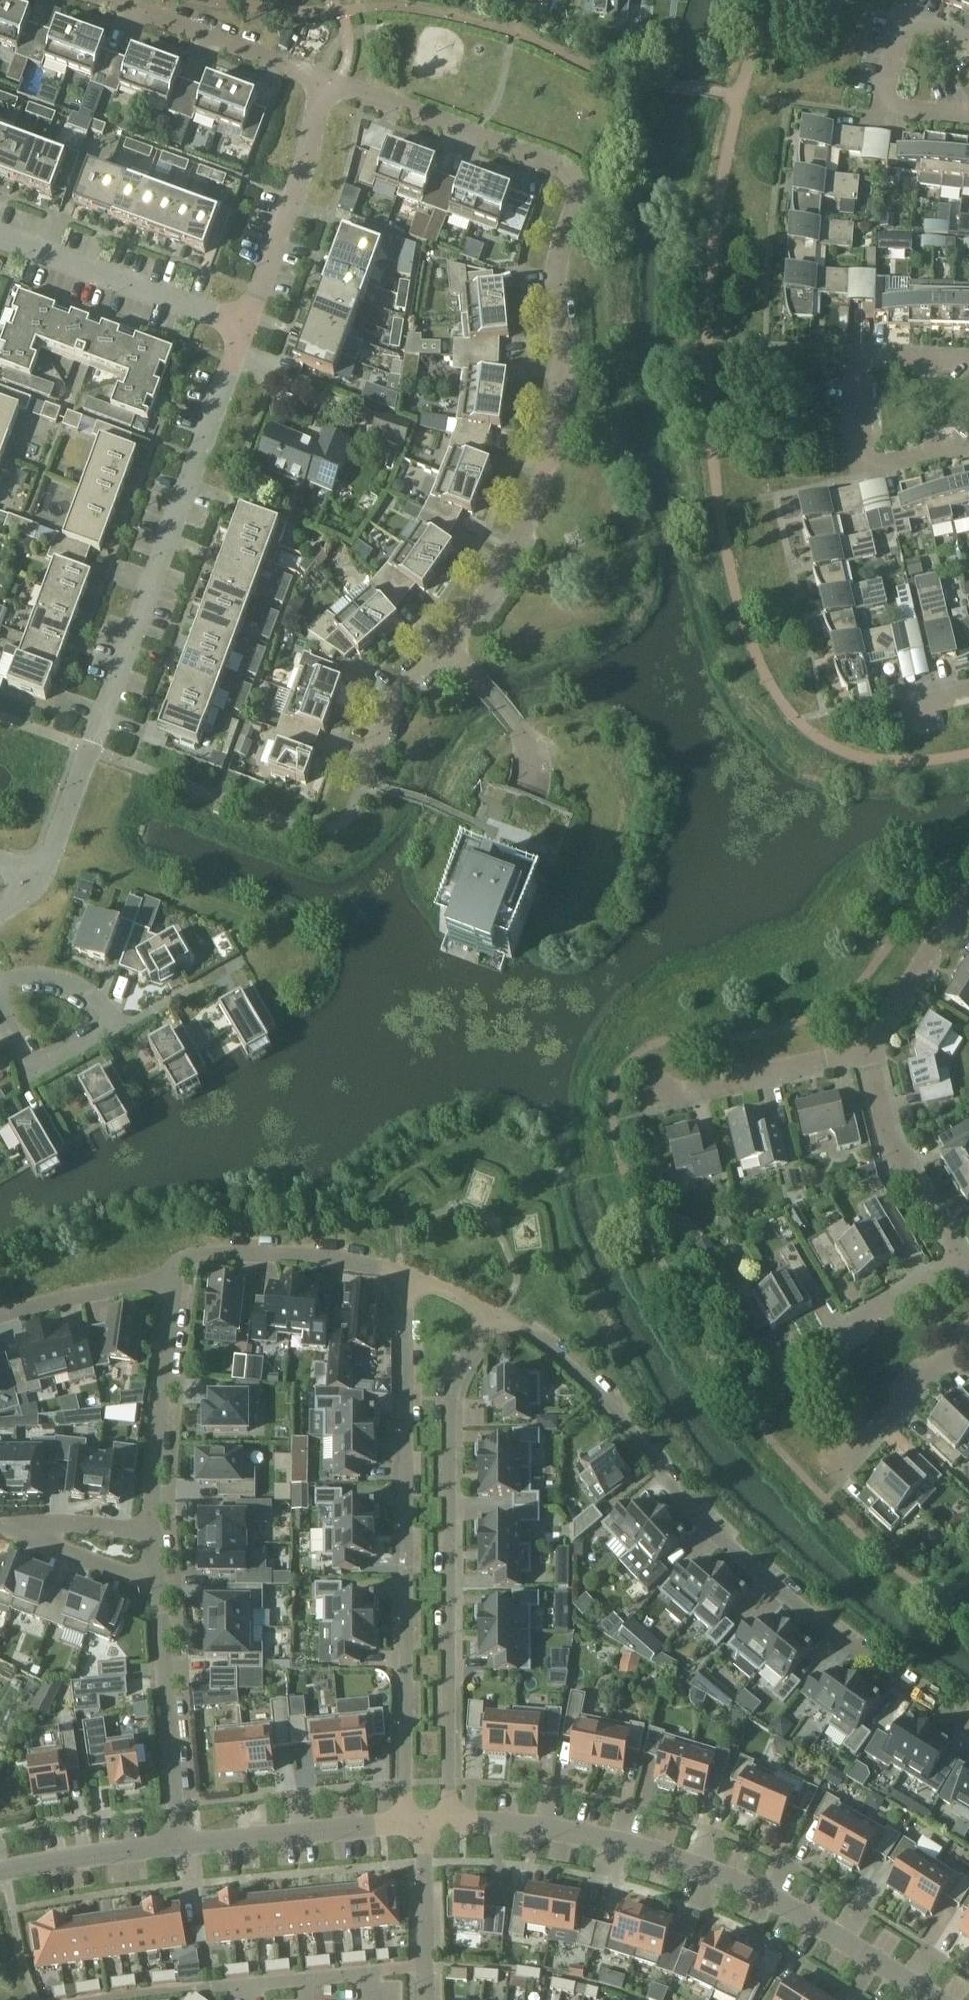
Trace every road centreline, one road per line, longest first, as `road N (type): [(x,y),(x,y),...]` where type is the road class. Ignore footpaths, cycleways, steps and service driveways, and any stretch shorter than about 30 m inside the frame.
road 1 (residential): [(446,644),(512,553),(540,482),(563,350),(554,268),(574,189),(553,159),(323,80)]
road 2 (residential): [(968,1708),(884,1663),(681,1477),(536,1329),(498,1311)]
road 3 (residential): [(39,876),(246,326)]
road 4 (residential): [(402,1284),(408,1808),(425,1824)]
road 5 (tertiary): [(425,1824),(510,1824),(625,1840),(729,1876),(828,1928),(928,1999)]
road 6 (residential): [(498,1311),(454,1385),(451,1806),(425,1824)]
road 7 (residential): [(188,1842),(152,1515)]
road 8 (residential): [(968,344),(873,341),(865,350),(879,430),(968,418)]
road 9 (residential): [(246,326),(0,236)]
road 10 (residential): [(246,326),(323,80)]
road 11 (residential): [(152,1515),(180,1259)]
road 12 (residential): [(968,43),(909,26),(895,33),(883,110),(968,118)]
road 13 (tertiary): [(188,1842),(425,1824)]
road 14 (residential): [(643,1104),(872,1053)]
road 15 (residential): [(323,80),(107,0)]
road 16 (residential): [(402,1284),(312,1258),(209,1251),(180,1259)]
road 17 (residential): [(964,1256),(894,1143),(872,1053)]
road 18 (residential): [(786,1361),(964,1256)]
road 19 (tertiary): [(0,1872),(188,1842)]
road 20 (residential): [(180,1259),(0,1311)]
road 21 (residential): [(840,1472),(968,1338)]
road 22 (residential): [(872,1053),(968,896)]
road 23 (residential): [(446,644),(523,733),(530,759),(522,795)]
road 24 (residential): [(425,1824),(425,1999)]
road 25 (residential): [(0,1005),(35,1072),(118,1030)]
road 26 (residential): [(365,778),(396,693),(446,644)]
road 27 (residential): [(0,1522),(152,1515)]
road 28 (residential): [(246,959),(118,1030)]
road 29 (residential): [(118,1030),(96,999),(72,985),(37,977),(0,985)]

